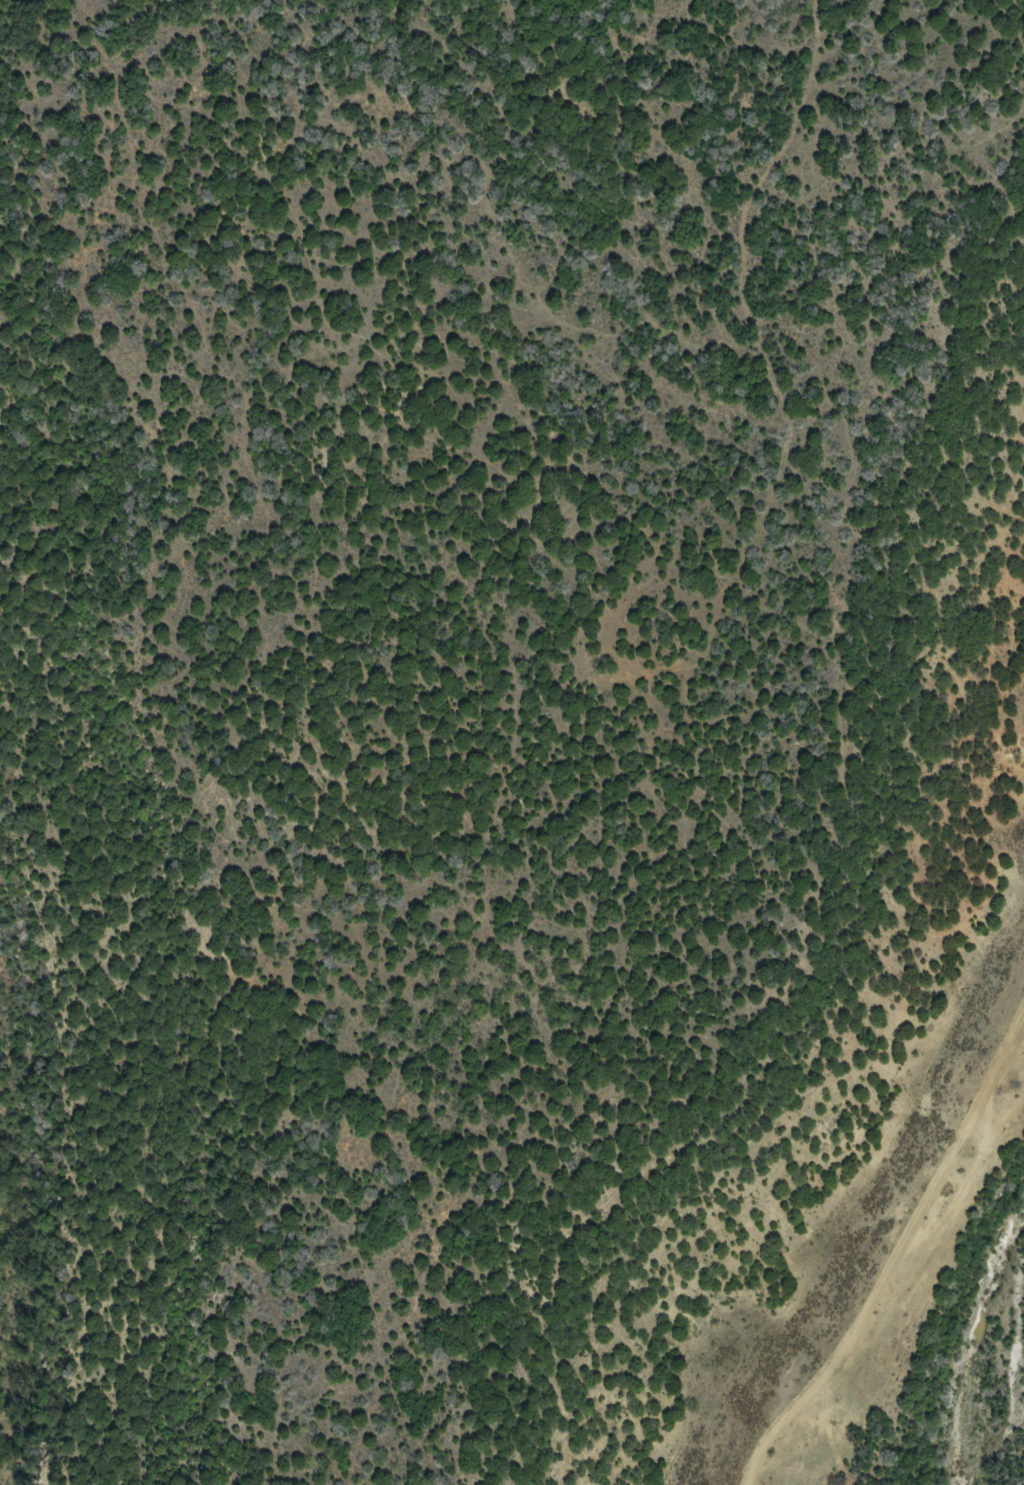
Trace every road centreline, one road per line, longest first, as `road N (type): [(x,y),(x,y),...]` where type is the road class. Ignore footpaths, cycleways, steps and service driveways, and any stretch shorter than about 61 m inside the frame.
road 1 (residential): [(844,1484),(883,1441),(1023,1170)]

